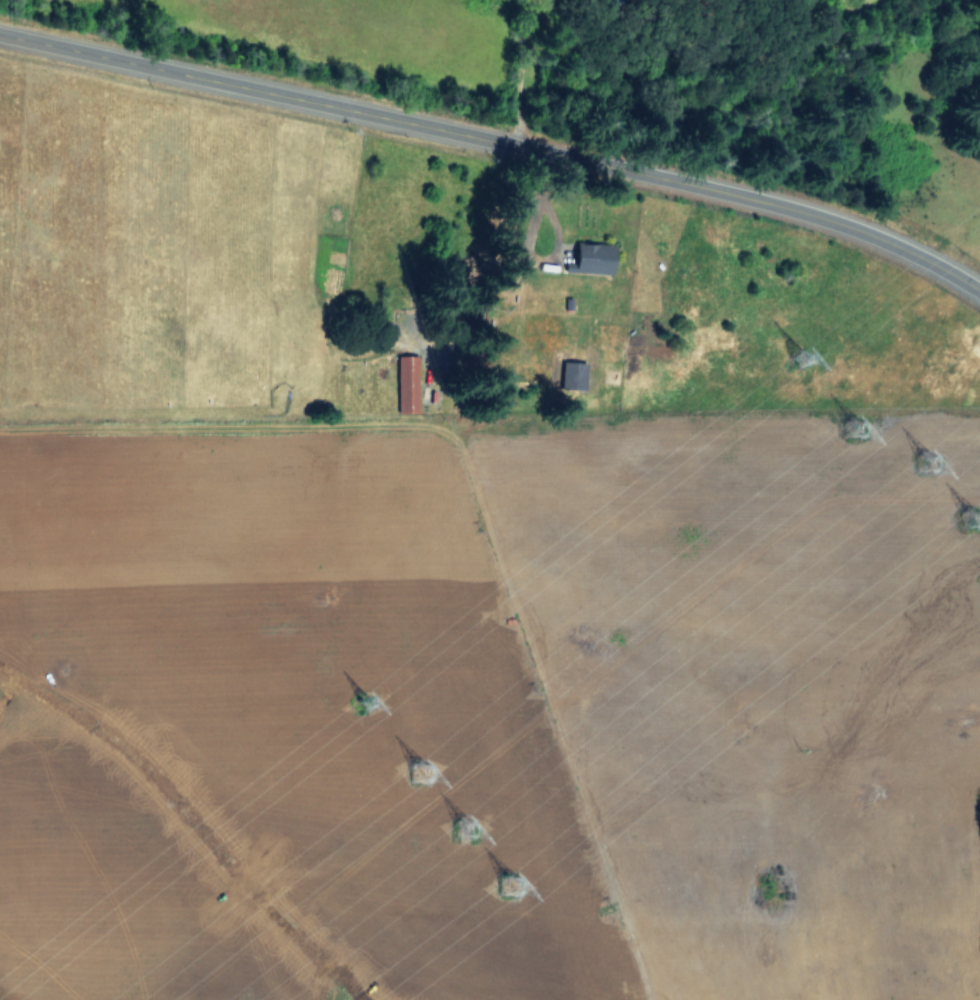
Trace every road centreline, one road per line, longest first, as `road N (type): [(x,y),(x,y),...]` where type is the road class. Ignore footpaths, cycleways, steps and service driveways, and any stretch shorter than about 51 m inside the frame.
road 1 (tertiary): [(979,302),(948,280),(739,200),(0,36)]

